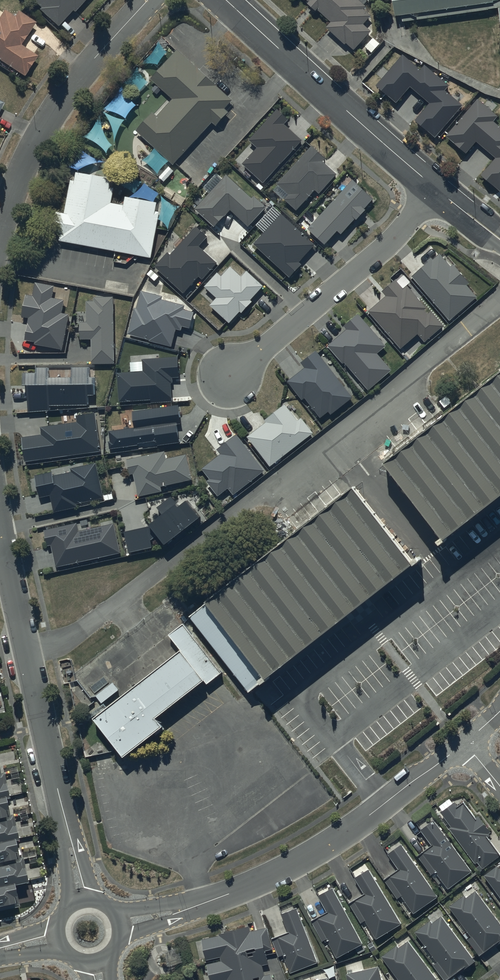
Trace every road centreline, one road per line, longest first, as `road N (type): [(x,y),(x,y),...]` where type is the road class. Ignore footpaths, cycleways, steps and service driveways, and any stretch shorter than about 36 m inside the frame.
road 1 (residential): [(119,922),(204,904),(279,873),(466,744)]
road 2 (residential): [(5,554),(84,899)]
road 3 (residential): [(431,183),(390,244),(232,376)]
road 4 (residential): [(148,0),(54,110),(0,231)]
road 5 (residential): [(431,183),(227,0)]

